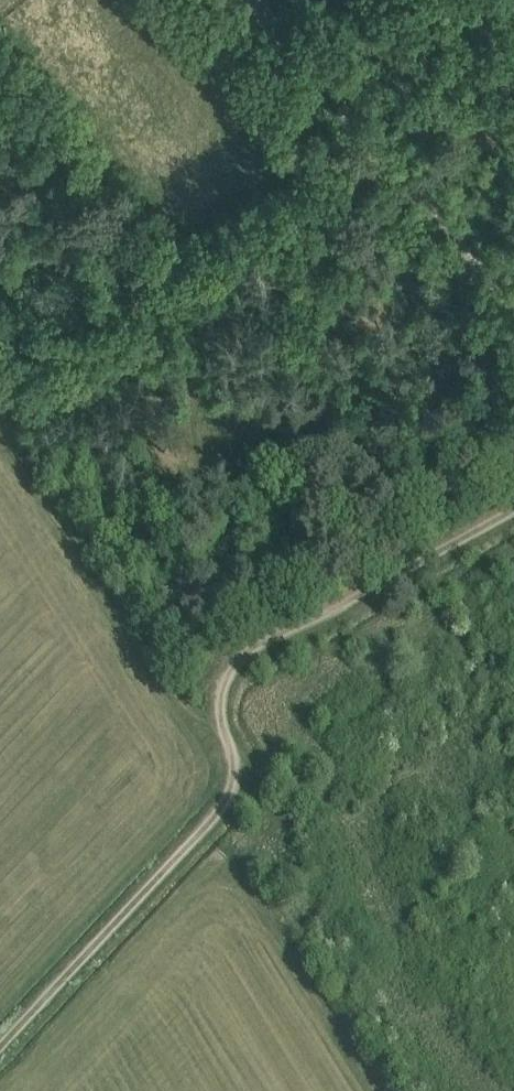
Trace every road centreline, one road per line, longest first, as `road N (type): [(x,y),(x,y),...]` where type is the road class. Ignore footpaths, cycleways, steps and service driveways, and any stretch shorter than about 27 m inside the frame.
road 1 (track): [(0,1049),(217,817),(234,772),(222,720)]
road 2 (track): [(222,720),(226,681),(251,652),(513,512)]
road 3 (unclassified): [(513,124),(362,89),(297,48),(252,0)]
road 4 (track): [(342,78),(354,127),(513,313)]

